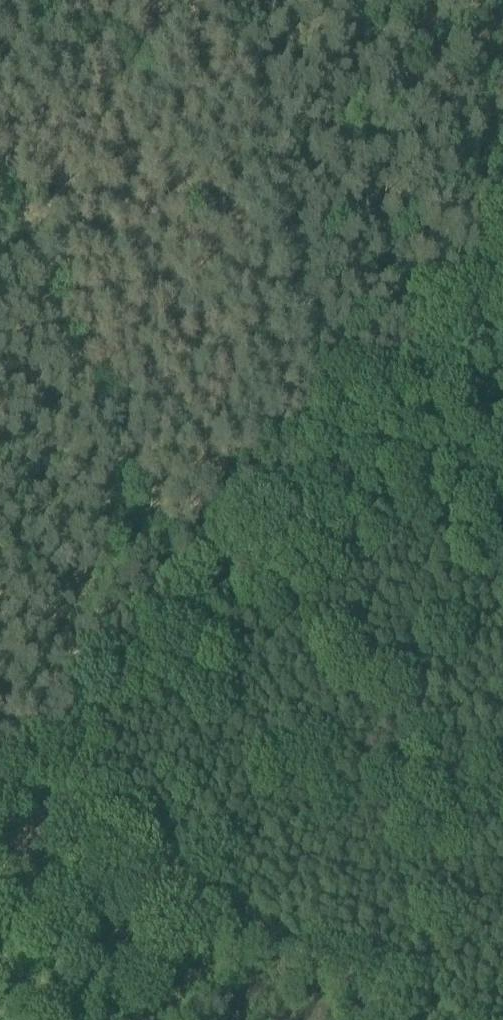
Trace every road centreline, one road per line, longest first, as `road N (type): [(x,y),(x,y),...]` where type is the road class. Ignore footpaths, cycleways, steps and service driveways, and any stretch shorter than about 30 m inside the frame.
road 1 (track): [(502,321),(0,798)]
road 2 (track): [(229,0),(282,347),(328,491)]
road 3 (track): [(31,768),(187,885)]

